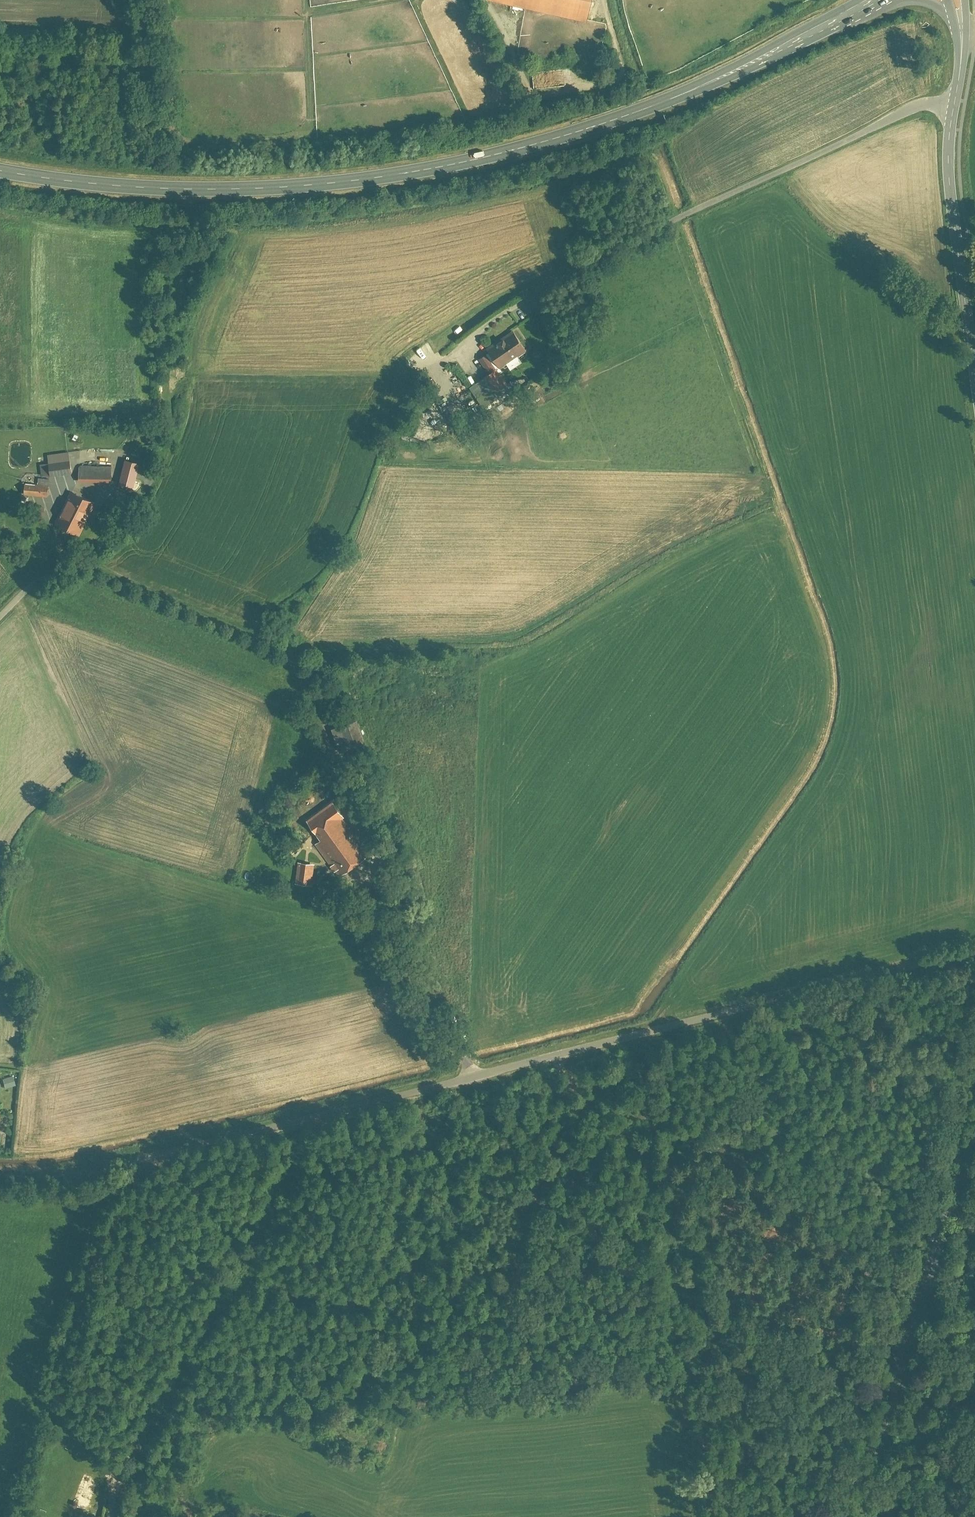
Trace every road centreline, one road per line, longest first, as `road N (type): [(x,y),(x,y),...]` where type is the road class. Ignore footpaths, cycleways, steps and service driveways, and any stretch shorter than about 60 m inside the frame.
road 1 (residential): [(0,1176),(49,1179),(95,1170),(974,951)]
road 2 (primary): [(0,170),(185,190),(337,183),(488,158),(649,108),(803,40),(872,0)]
road 3 (track): [(80,552),(115,579),(295,669),(371,833),(380,858),(372,885),(474,1077)]
road 4 (residential): [(950,106),(927,102),(741,189),(486,325)]
road 5 (tertiary): [(854,1516),(974,1125)]
road 6 (track): [(145,1157),(149,1181),(122,1210),(53,1387),(109,1486)]
road 7 (tertiary): [(974,365),(947,173),(950,106)]
road 8 (residential): [(0,611),(114,526),(158,462)]

